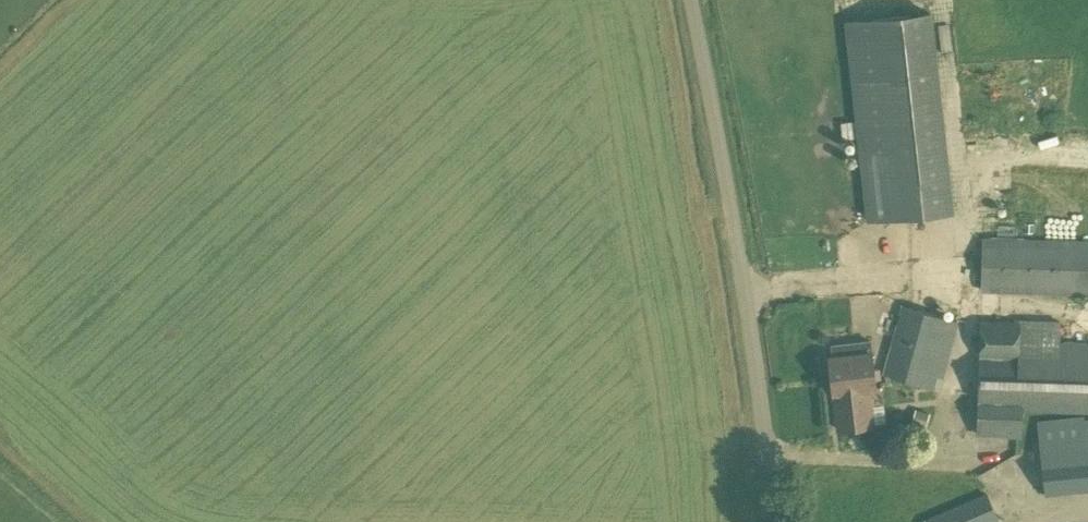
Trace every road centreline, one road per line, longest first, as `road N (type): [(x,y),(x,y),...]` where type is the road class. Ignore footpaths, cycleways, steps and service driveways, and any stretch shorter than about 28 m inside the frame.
road 1 (unclassified): [(769,521),(744,285),(690,0)]

